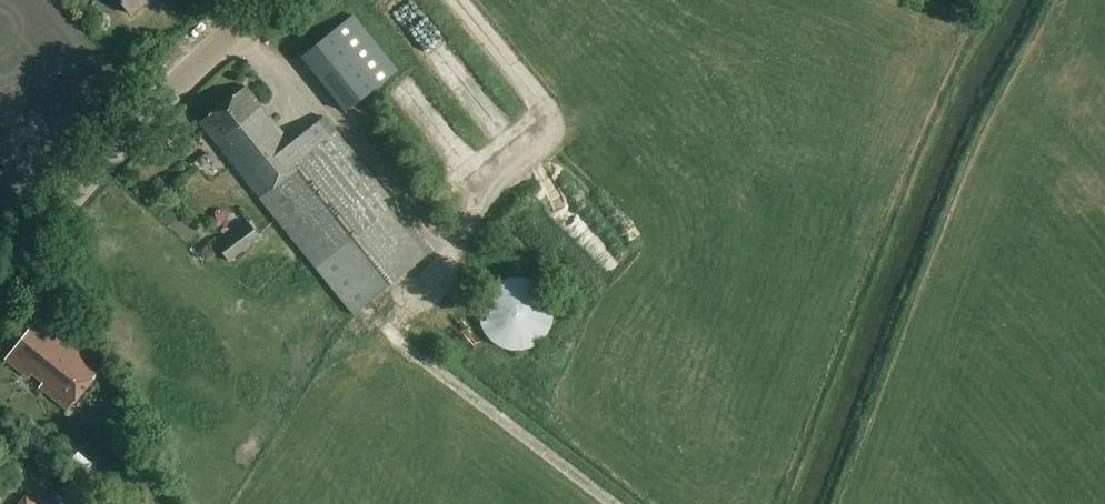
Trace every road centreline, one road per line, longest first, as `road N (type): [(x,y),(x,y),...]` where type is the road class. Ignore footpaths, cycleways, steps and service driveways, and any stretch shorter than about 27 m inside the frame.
road 1 (tertiary): [(0,283),(178,80),(271,0)]

